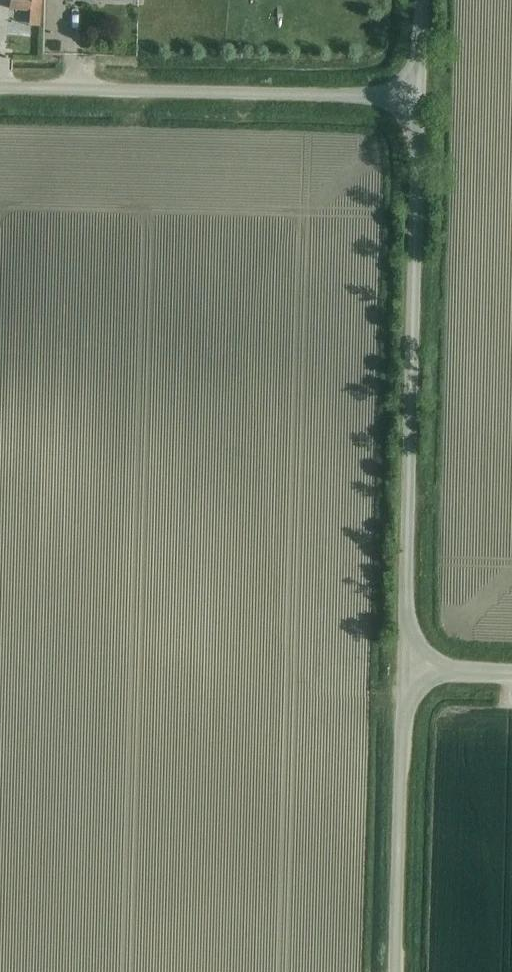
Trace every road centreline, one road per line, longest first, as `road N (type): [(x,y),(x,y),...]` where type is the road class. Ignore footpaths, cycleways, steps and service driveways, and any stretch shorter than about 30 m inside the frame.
road 1 (unclassified): [(408,671),(418,99)]
road 2 (unclassified): [(418,99),(0,89)]
road 3 (unclassified): [(395,971),(408,671)]

